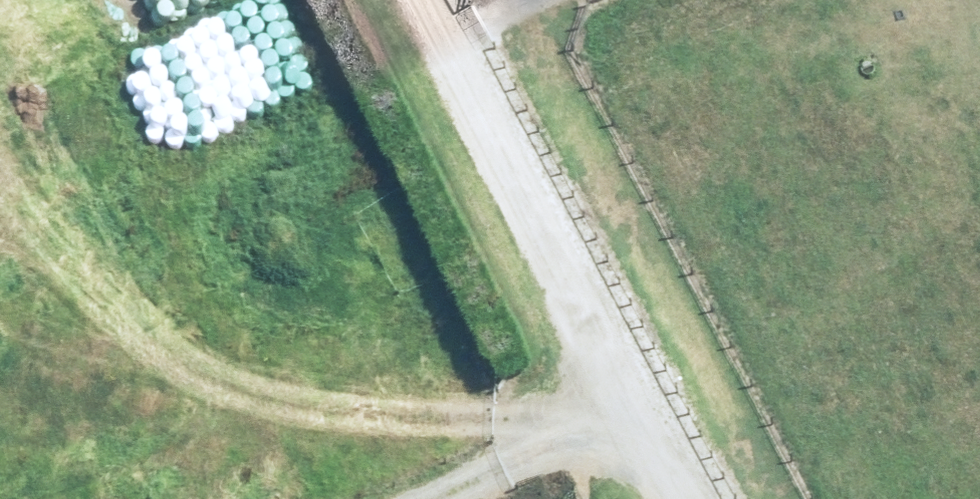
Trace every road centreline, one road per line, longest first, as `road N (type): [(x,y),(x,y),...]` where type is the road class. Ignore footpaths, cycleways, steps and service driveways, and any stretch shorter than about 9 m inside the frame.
road 1 (track): [(685,498),(426,0)]
road 2 (track): [(613,372),(341,498)]

